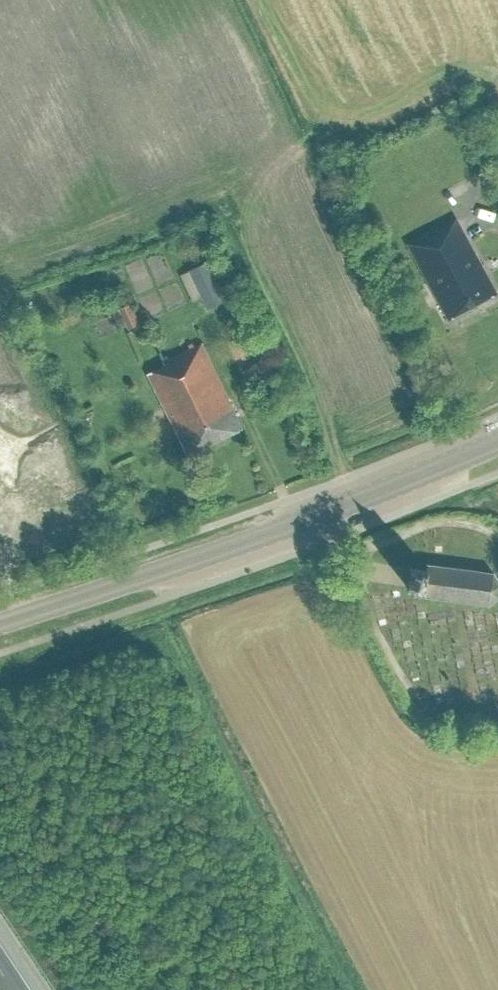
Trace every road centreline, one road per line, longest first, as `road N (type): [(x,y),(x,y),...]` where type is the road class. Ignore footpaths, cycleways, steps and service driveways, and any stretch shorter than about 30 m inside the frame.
road 1 (tertiary): [(0,622),(304,520),(497,441)]

